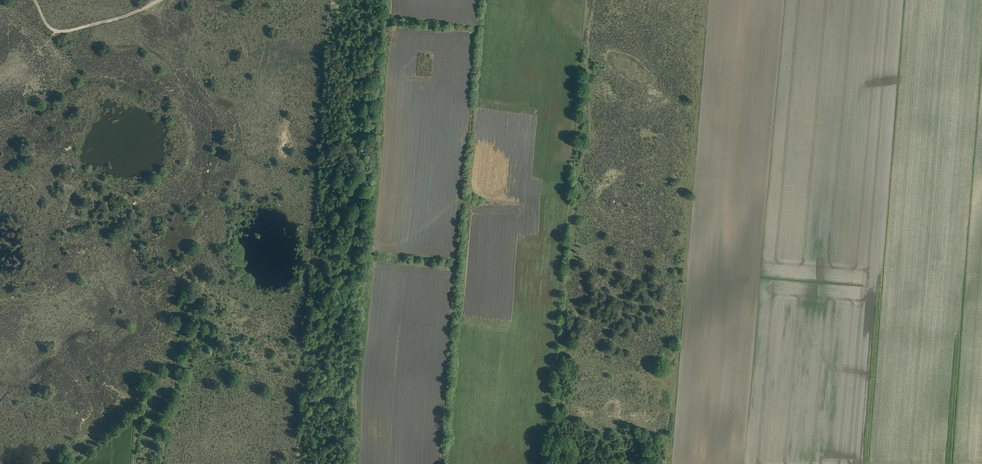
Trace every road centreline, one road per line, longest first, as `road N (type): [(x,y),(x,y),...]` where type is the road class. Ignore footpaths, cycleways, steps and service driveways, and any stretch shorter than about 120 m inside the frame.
road 1 (track): [(318,177),(294,463)]
road 2 (track): [(34,0),(45,22),(61,32),(159,0)]
road 3 (track): [(244,157),(371,187)]

